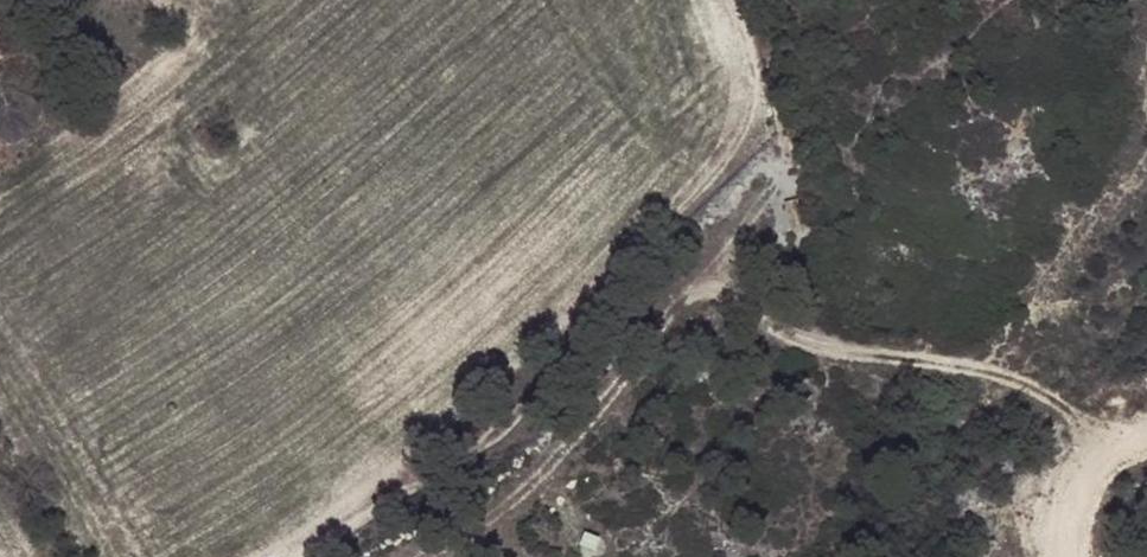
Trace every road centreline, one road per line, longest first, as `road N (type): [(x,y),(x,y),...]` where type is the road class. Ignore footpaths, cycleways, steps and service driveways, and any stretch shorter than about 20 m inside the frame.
road 1 (track): [(416,556),(473,527),(575,445),(677,304),(701,295),(732,297),(776,332),(988,374),(1053,404),(1112,460)]
road 2 (track): [(777,181),(701,295)]

